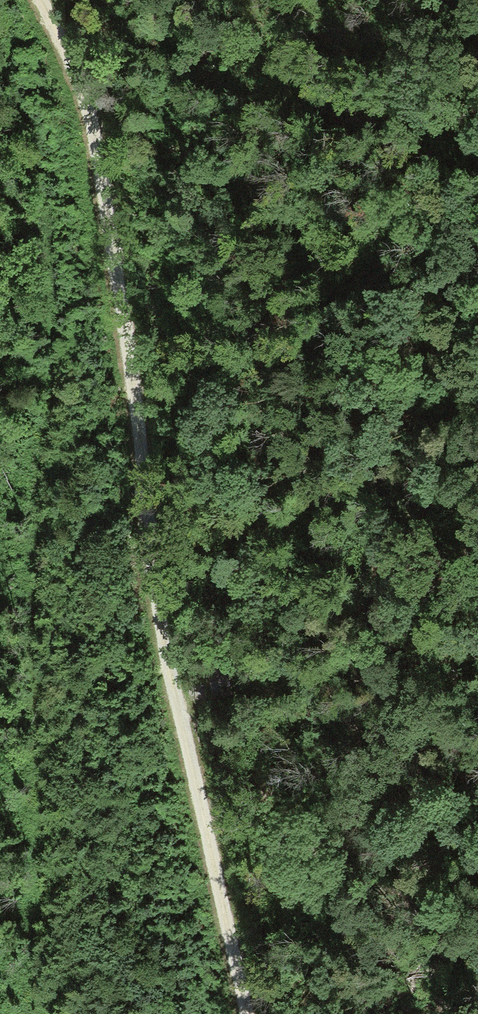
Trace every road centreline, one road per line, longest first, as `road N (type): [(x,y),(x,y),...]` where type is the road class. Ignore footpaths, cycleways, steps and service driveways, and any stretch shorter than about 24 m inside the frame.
road 1 (track): [(236,1013),(164,654),(90,117),(38,0)]
road 2 (track): [(5,0),(43,156),(54,283),(19,1013)]

